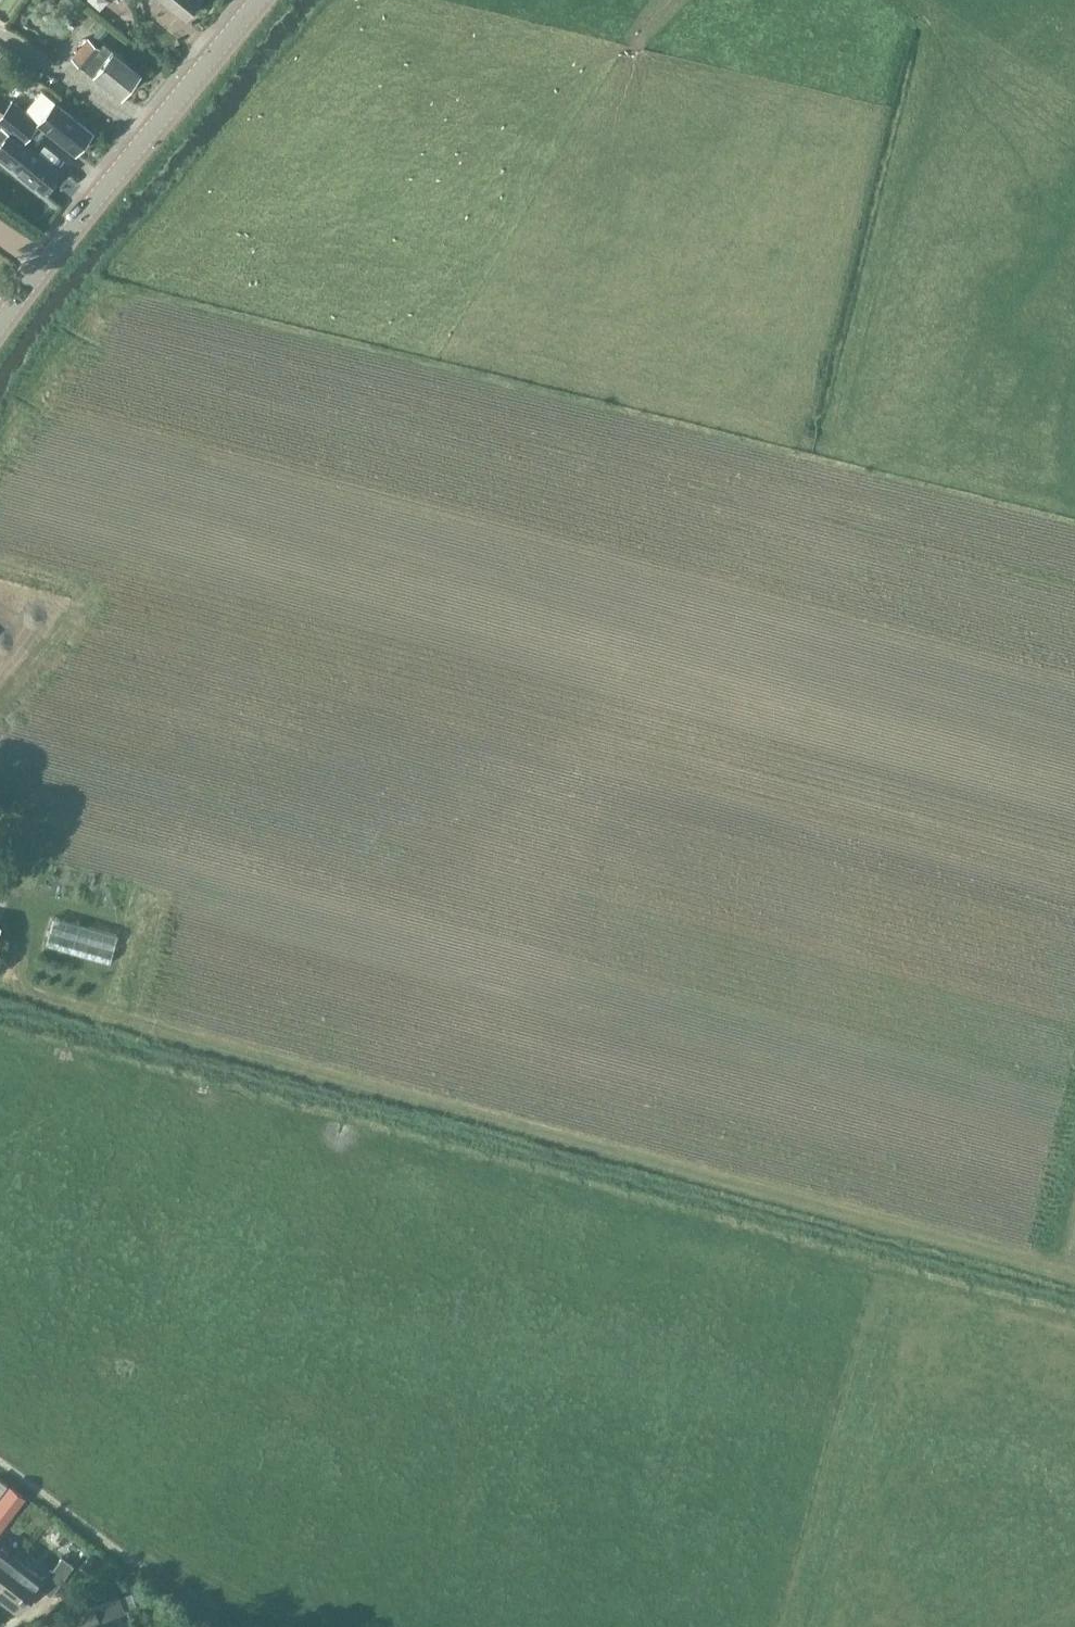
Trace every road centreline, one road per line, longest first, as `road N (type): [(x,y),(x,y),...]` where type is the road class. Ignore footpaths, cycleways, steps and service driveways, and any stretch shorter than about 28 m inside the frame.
road 1 (tertiary): [(0,327),(259,0)]

